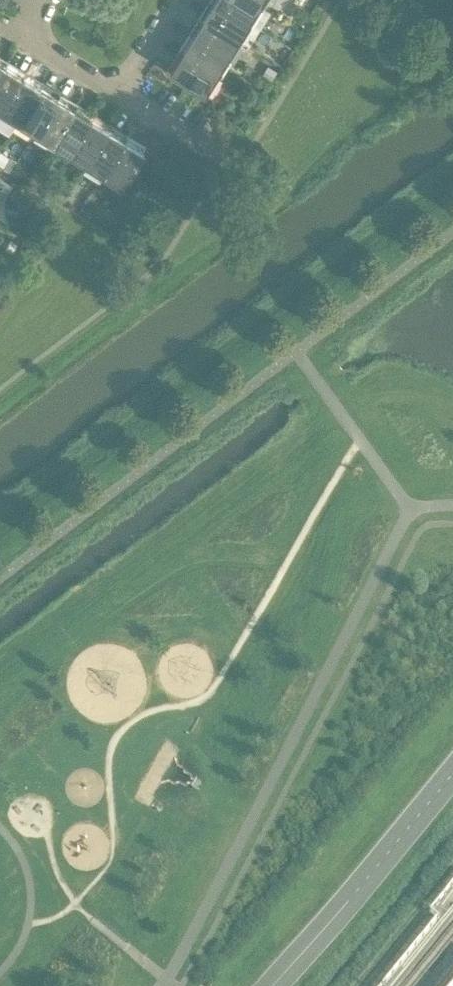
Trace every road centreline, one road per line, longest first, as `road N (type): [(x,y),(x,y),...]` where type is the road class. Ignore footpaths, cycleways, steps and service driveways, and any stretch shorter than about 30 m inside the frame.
road 1 (residential): [(117,93),(24,33),(44,0)]
road 2 (residential): [(218,158),(117,93)]

